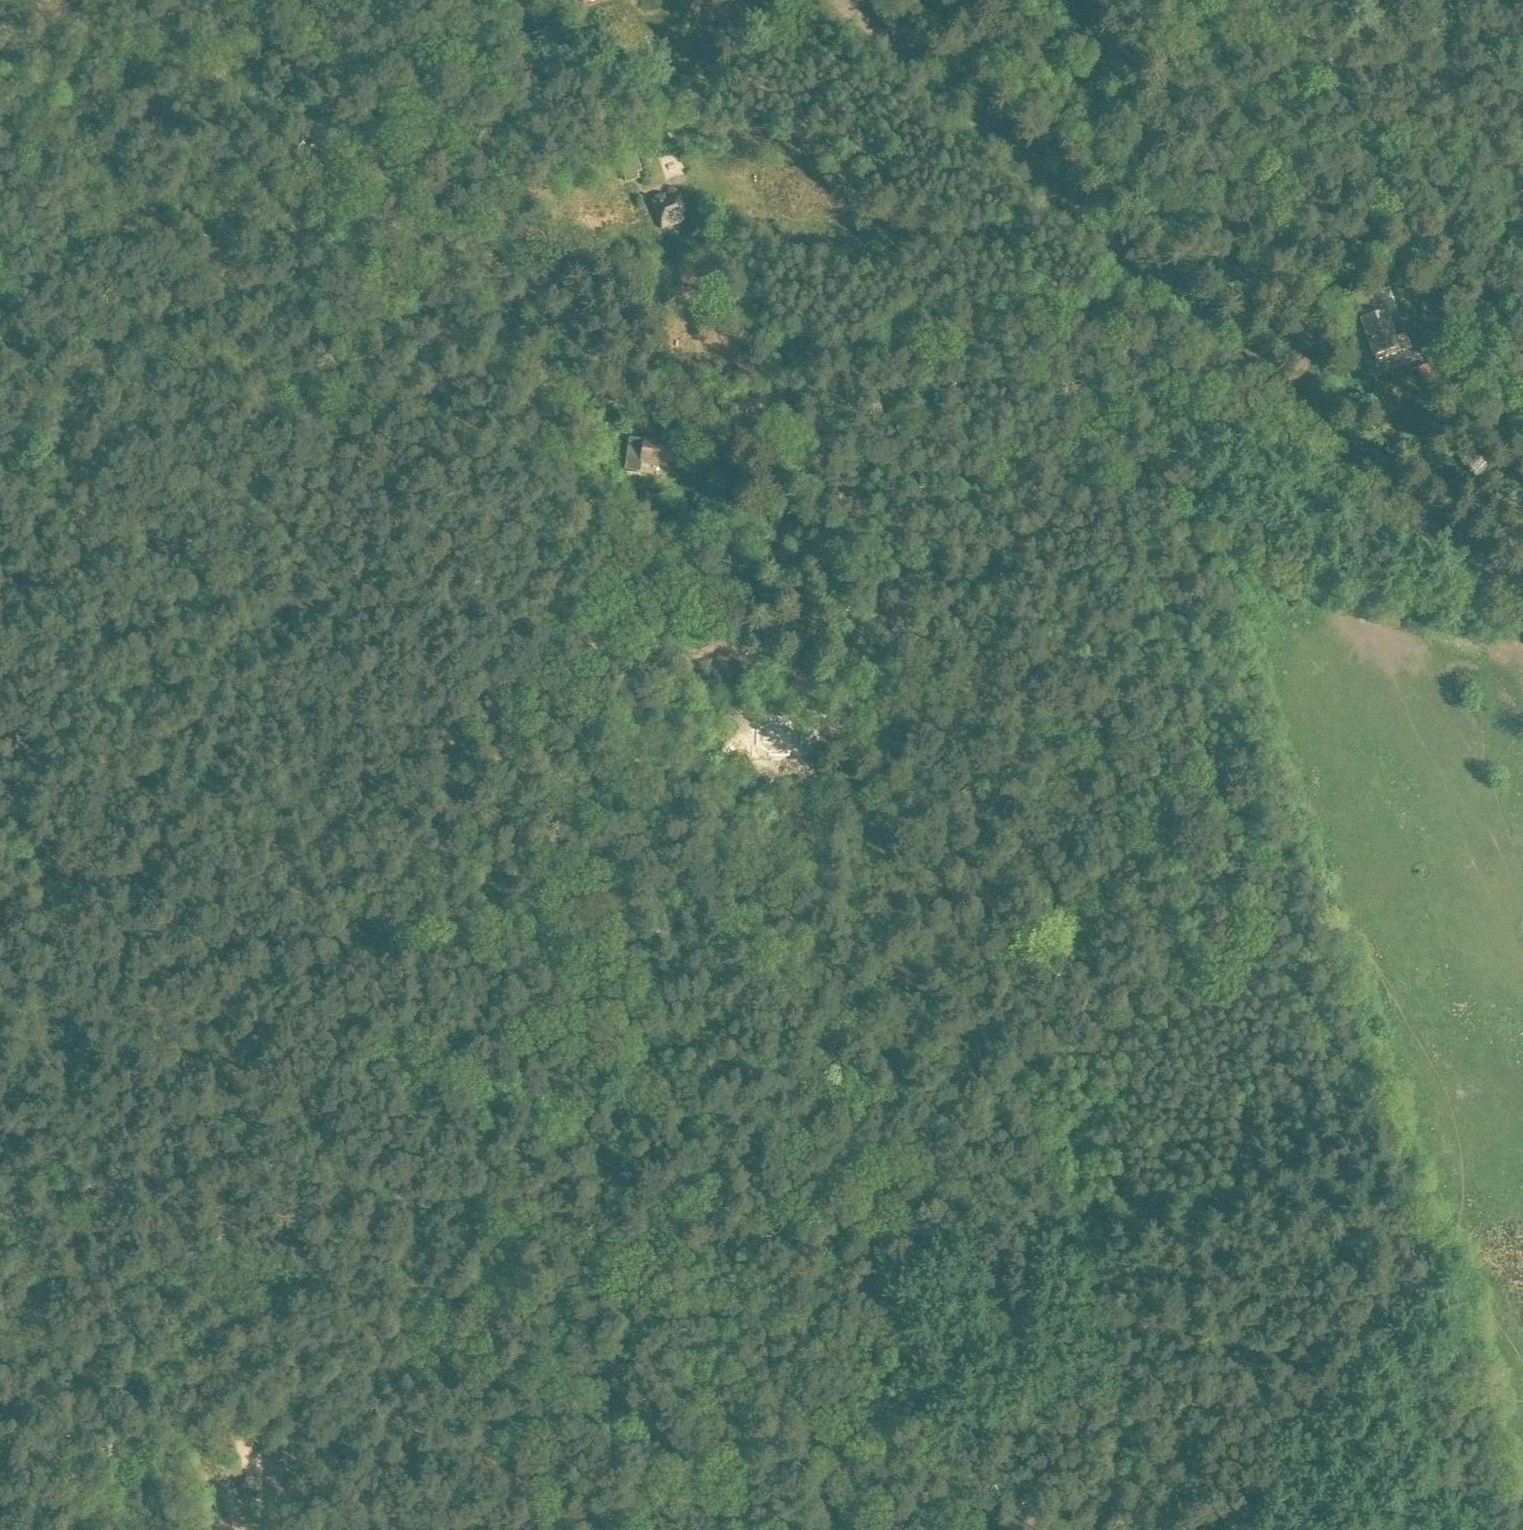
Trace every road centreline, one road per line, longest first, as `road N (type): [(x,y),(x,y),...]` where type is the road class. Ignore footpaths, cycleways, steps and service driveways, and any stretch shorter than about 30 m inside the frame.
road 1 (track): [(1522,605),(833,0)]
road 2 (track): [(846,617),(943,561),(1058,528),(1115,497),(1267,383)]
road 3 (track): [(771,400),(821,410),(910,331),(945,323),(1059,332),(1143,272)]
road 4 (track): [(689,163),(690,111),(715,82),(748,52),(842,0)]

